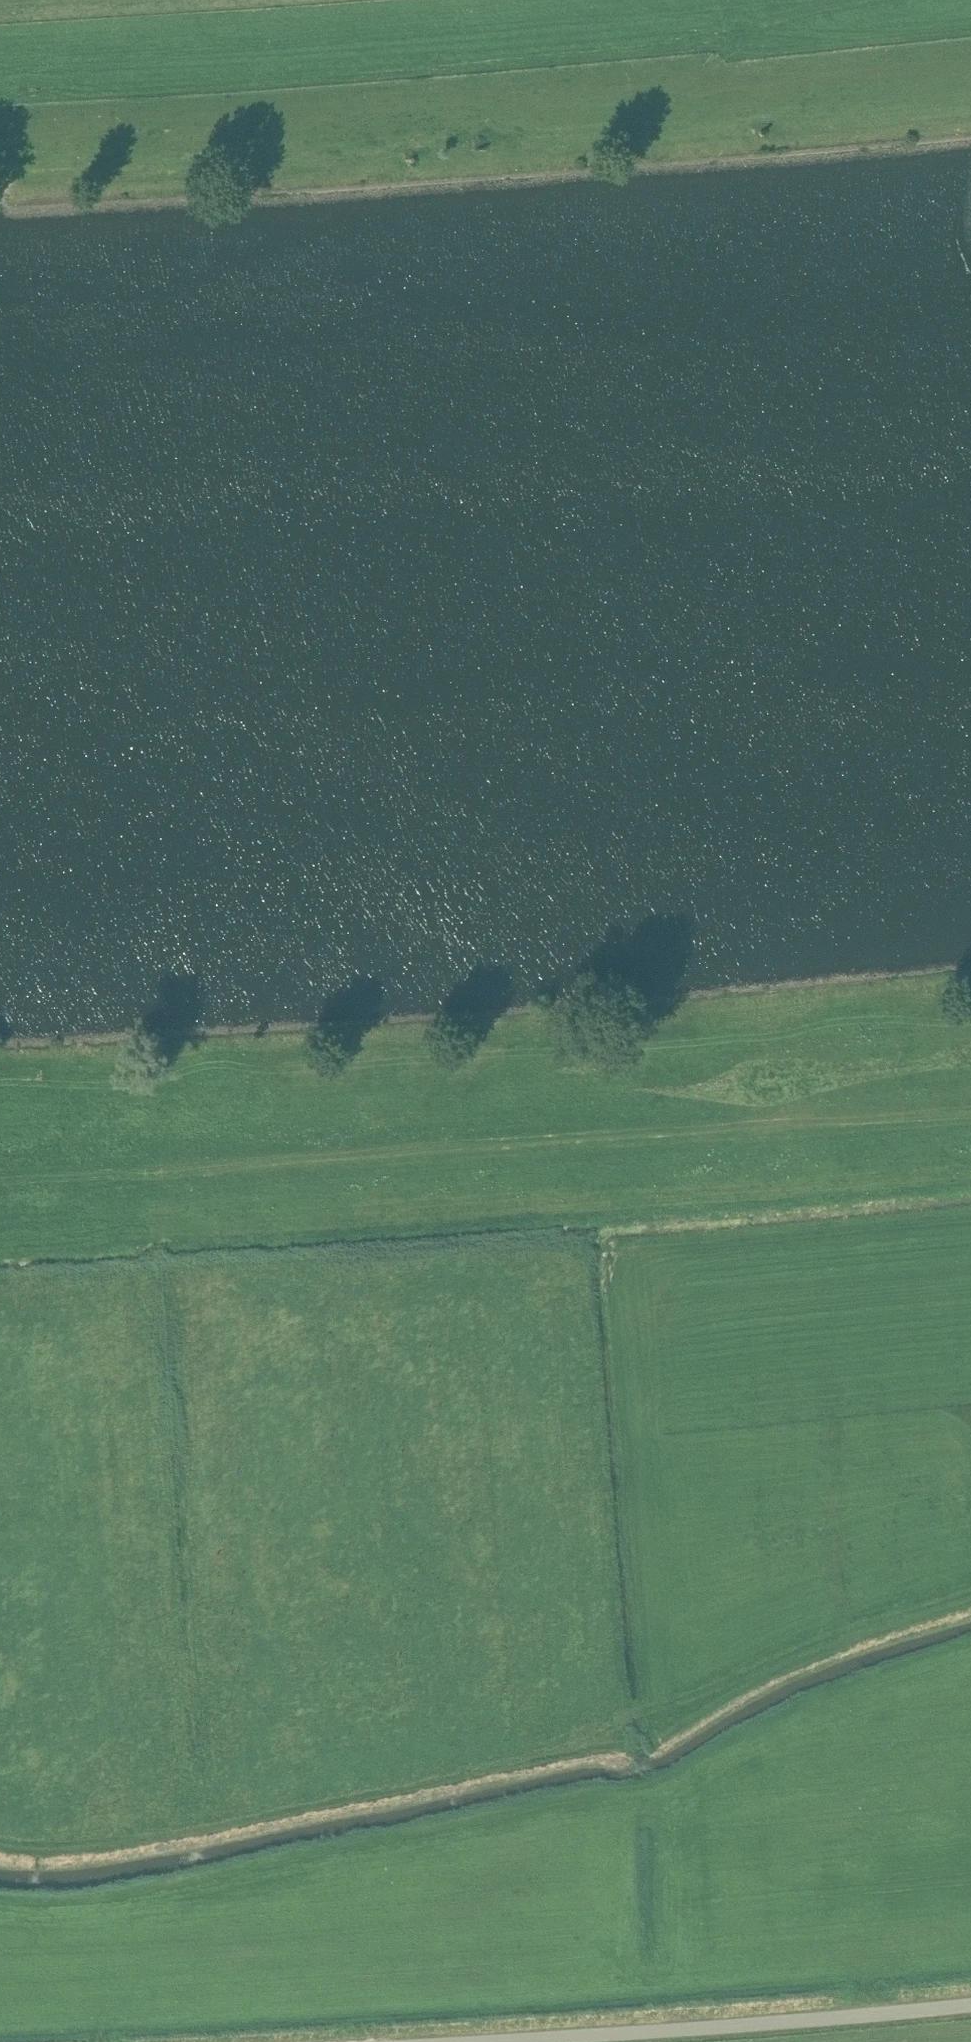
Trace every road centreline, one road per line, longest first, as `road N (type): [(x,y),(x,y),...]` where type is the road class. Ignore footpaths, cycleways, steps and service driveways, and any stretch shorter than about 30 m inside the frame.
road 1 (tertiary): [(970,2002),(463,2041)]

